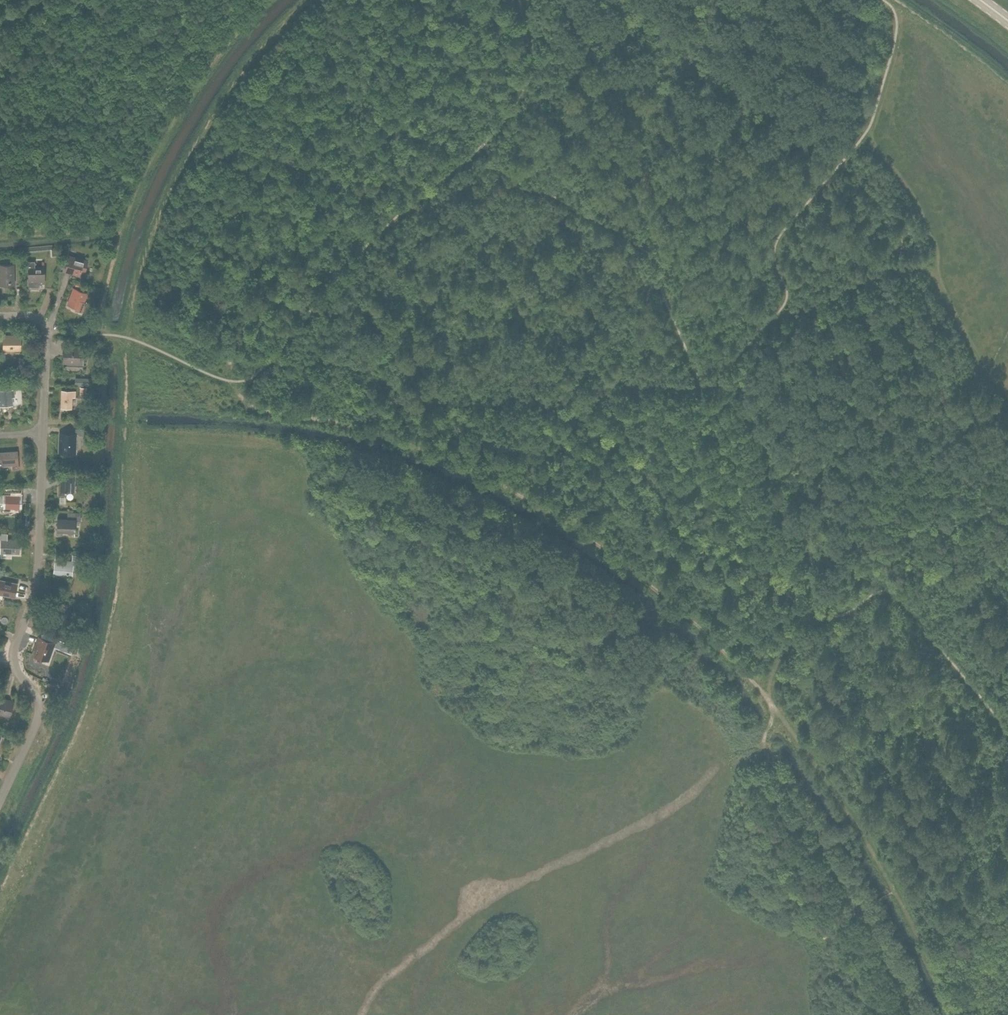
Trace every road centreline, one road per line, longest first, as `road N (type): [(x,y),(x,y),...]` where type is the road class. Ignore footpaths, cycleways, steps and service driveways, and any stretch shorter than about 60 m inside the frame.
road 1 (track): [(127,337),(201,171),(206,135),(260,52),(314,0)]
road 2 (residential): [(0,799),(39,712),(13,652),(36,571),(43,432)]
road 3 (residential): [(43,432),(44,324),(32,315),(0,316)]

